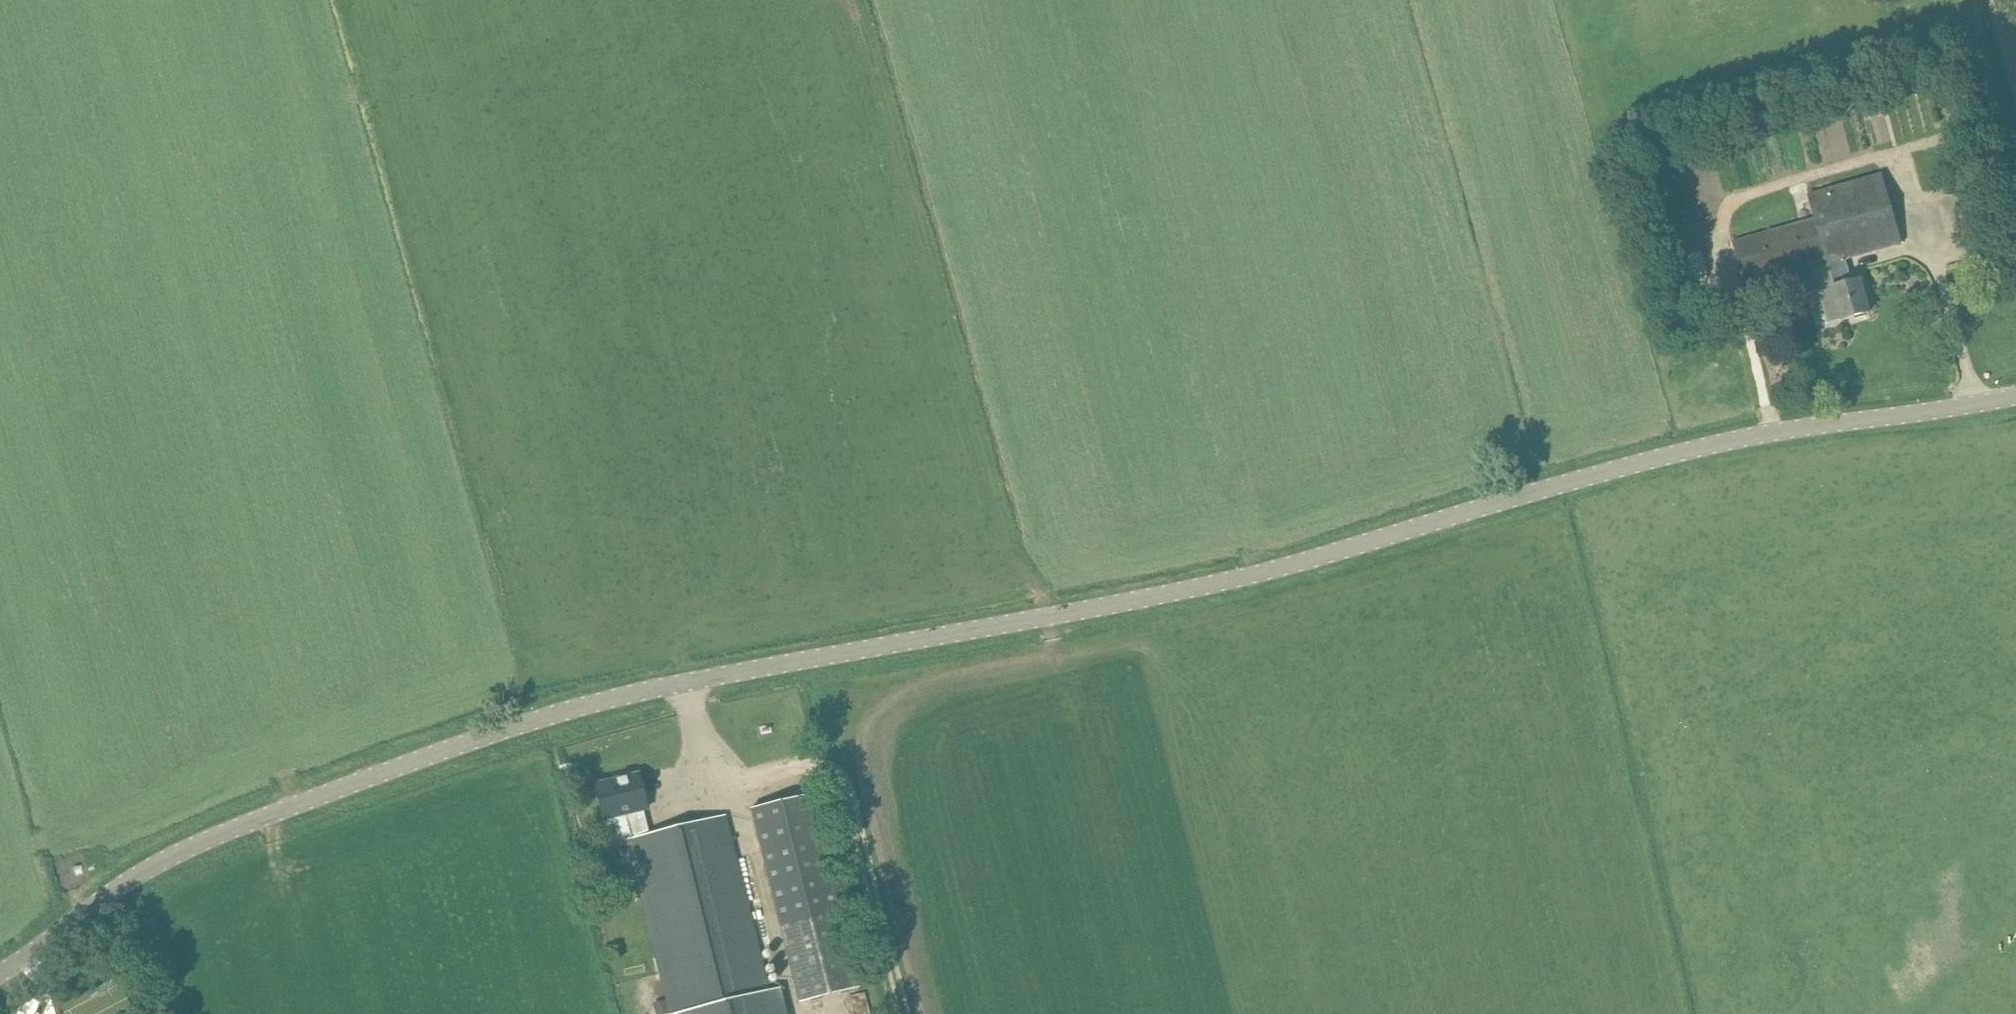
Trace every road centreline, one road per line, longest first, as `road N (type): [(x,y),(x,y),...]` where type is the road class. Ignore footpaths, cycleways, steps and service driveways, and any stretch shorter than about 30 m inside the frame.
road 1 (tertiary): [(0,974),(154,866),(225,832),(556,714),(1271,570),(1724,441),(2015,396)]

